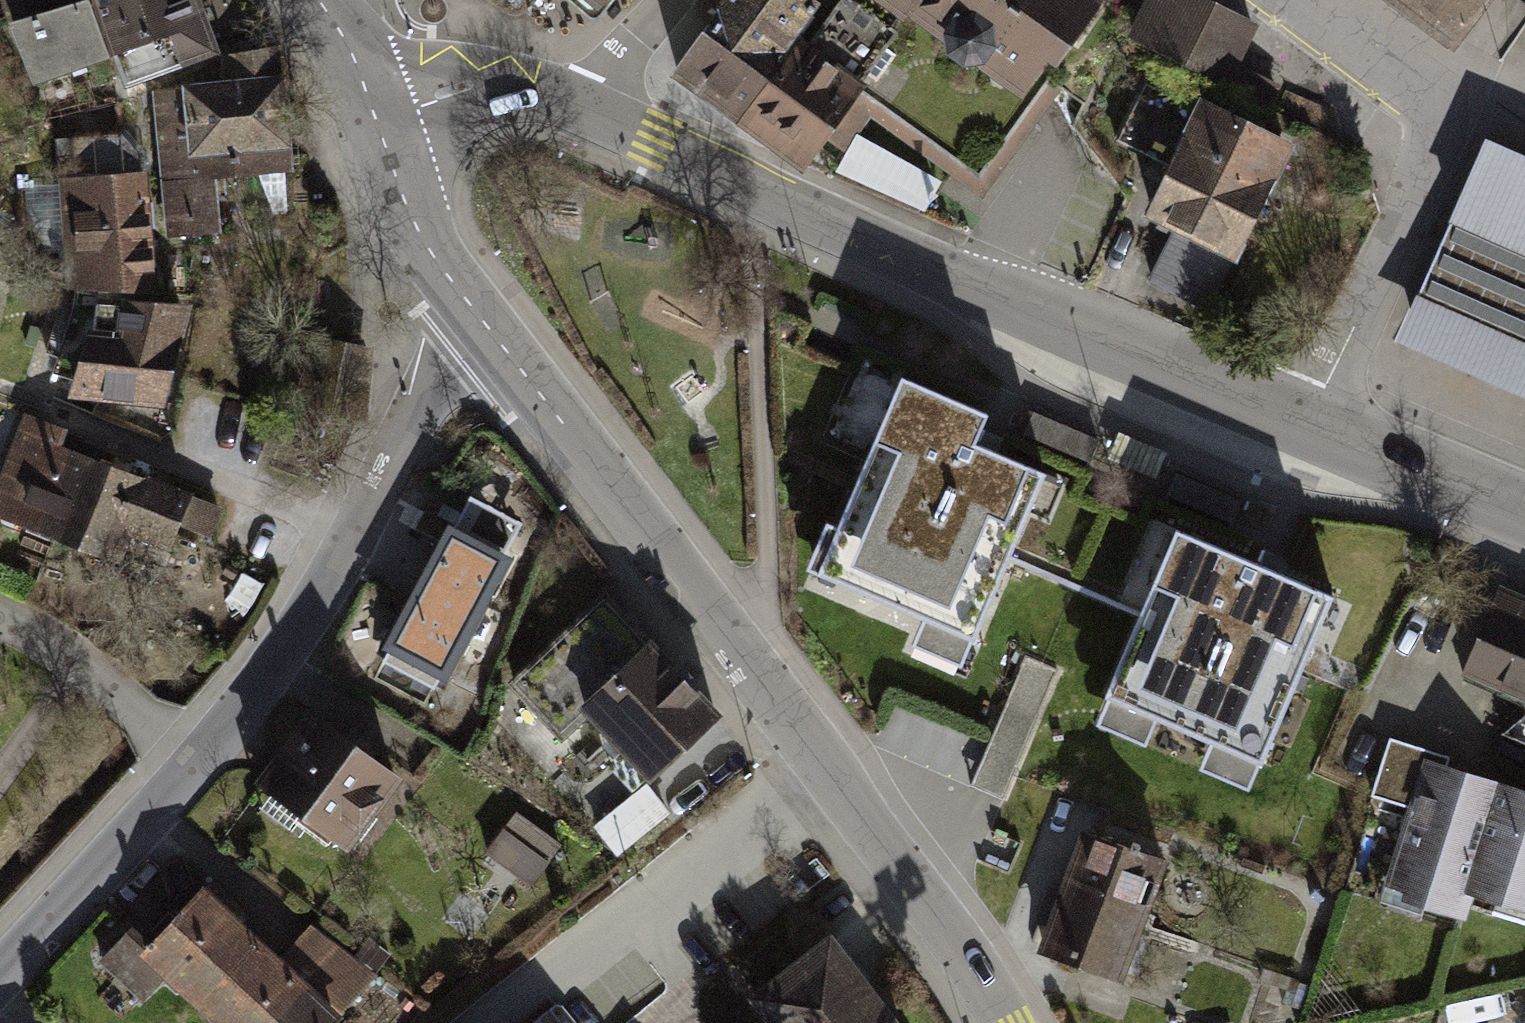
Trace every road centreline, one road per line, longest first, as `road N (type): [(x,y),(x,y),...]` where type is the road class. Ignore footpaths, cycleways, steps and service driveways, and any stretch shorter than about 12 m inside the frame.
road 1 (residential): [(1007,1022),(977,966),(479,317)]
road 2 (tertiary): [(584,110),(1320,432)]
road 3 (unclassified): [(0,955),(196,737),(350,542),(479,317)]
road 4 (residential): [(1320,432),(1445,162),(1449,101),(1405,58),(1319,0)]
road 5 (residential): [(479,317),(420,240),(372,117)]
road 6 (tertiary): [(1320,432),(1524,516)]
road 7 (tertiary): [(372,117),(496,87),(584,110)]
road 8 (residential): [(584,110),(676,0)]

